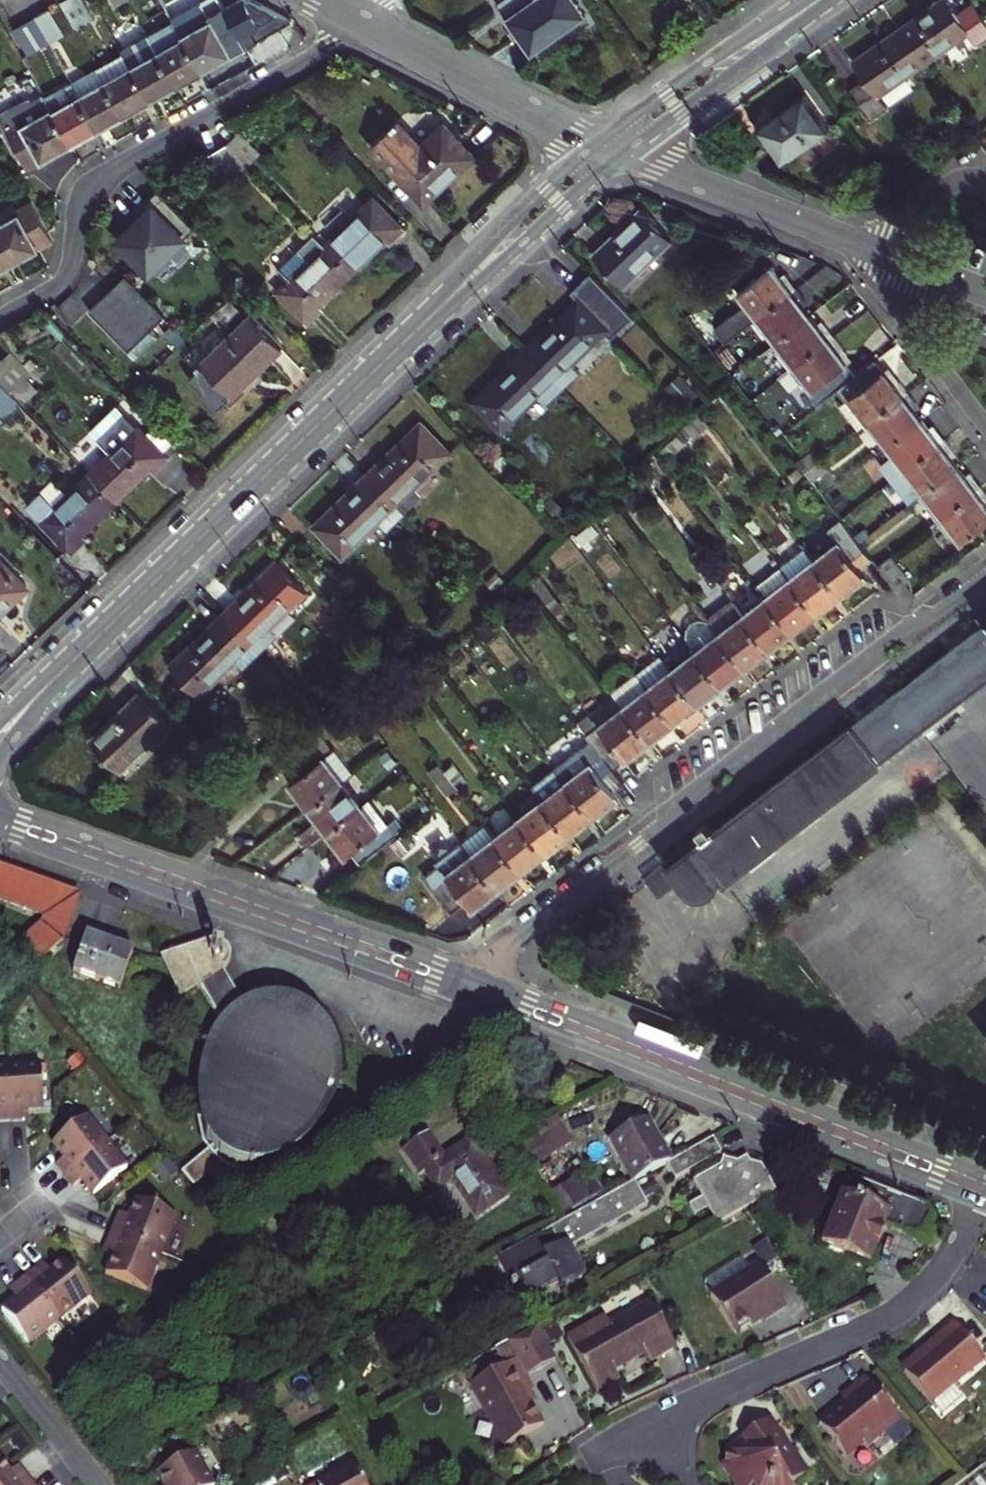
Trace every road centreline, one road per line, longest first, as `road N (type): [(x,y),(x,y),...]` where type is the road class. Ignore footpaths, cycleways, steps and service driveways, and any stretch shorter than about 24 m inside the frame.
road 1 (tertiary): [(0,736),(613,149)]
road 2 (residential): [(486,993),(507,944),(985,577)]
road 3 (tertiary): [(486,993),(981,1189)]
road 4 (tertiary): [(0,819),(486,993)]
road 5 (residential): [(981,1189),(953,1254),(904,1307),(586,1459)]
road 6 (residential): [(363,21),(110,168),(91,195),(64,280),(0,318)]
road 7 (residential): [(613,149),(985,293)]
road 8 (residential): [(363,21),(613,149)]
road 9 (tertiary): [(613,149),(822,0)]
road 10 (residential): [(99,1484),(0,1362)]

